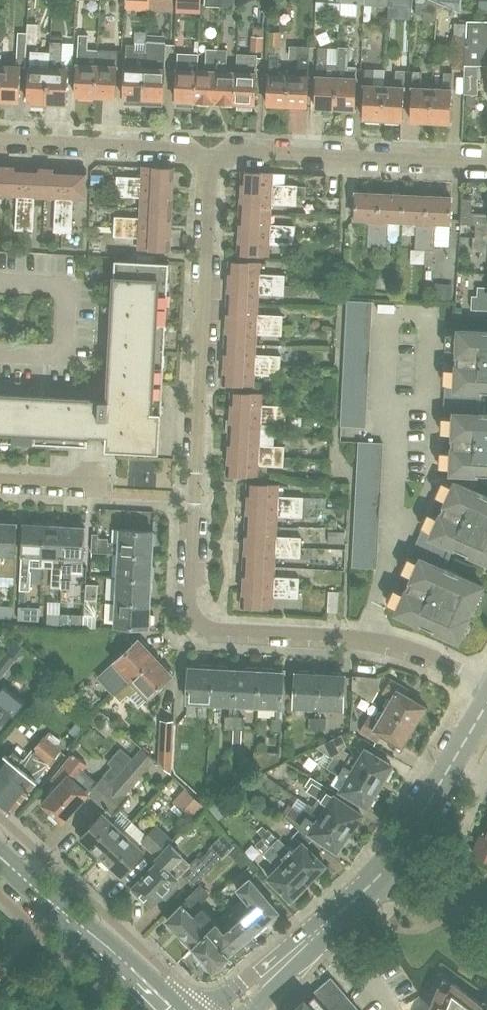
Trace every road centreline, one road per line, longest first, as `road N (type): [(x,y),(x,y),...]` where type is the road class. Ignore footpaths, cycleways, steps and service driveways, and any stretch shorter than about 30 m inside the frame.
road 1 (residential): [(212,152),(194,614),(212,629),(396,643),(486,685)]
road 2 (tertiary): [(323,927),(379,873),(486,704)]
road 3 (residential): [(486,163),(212,152)]
road 4 (secondary): [(175,1009),(0,847)]
road 5 (residential): [(212,152),(0,140)]
road 6 (tertiary): [(229,1009),(323,927)]

